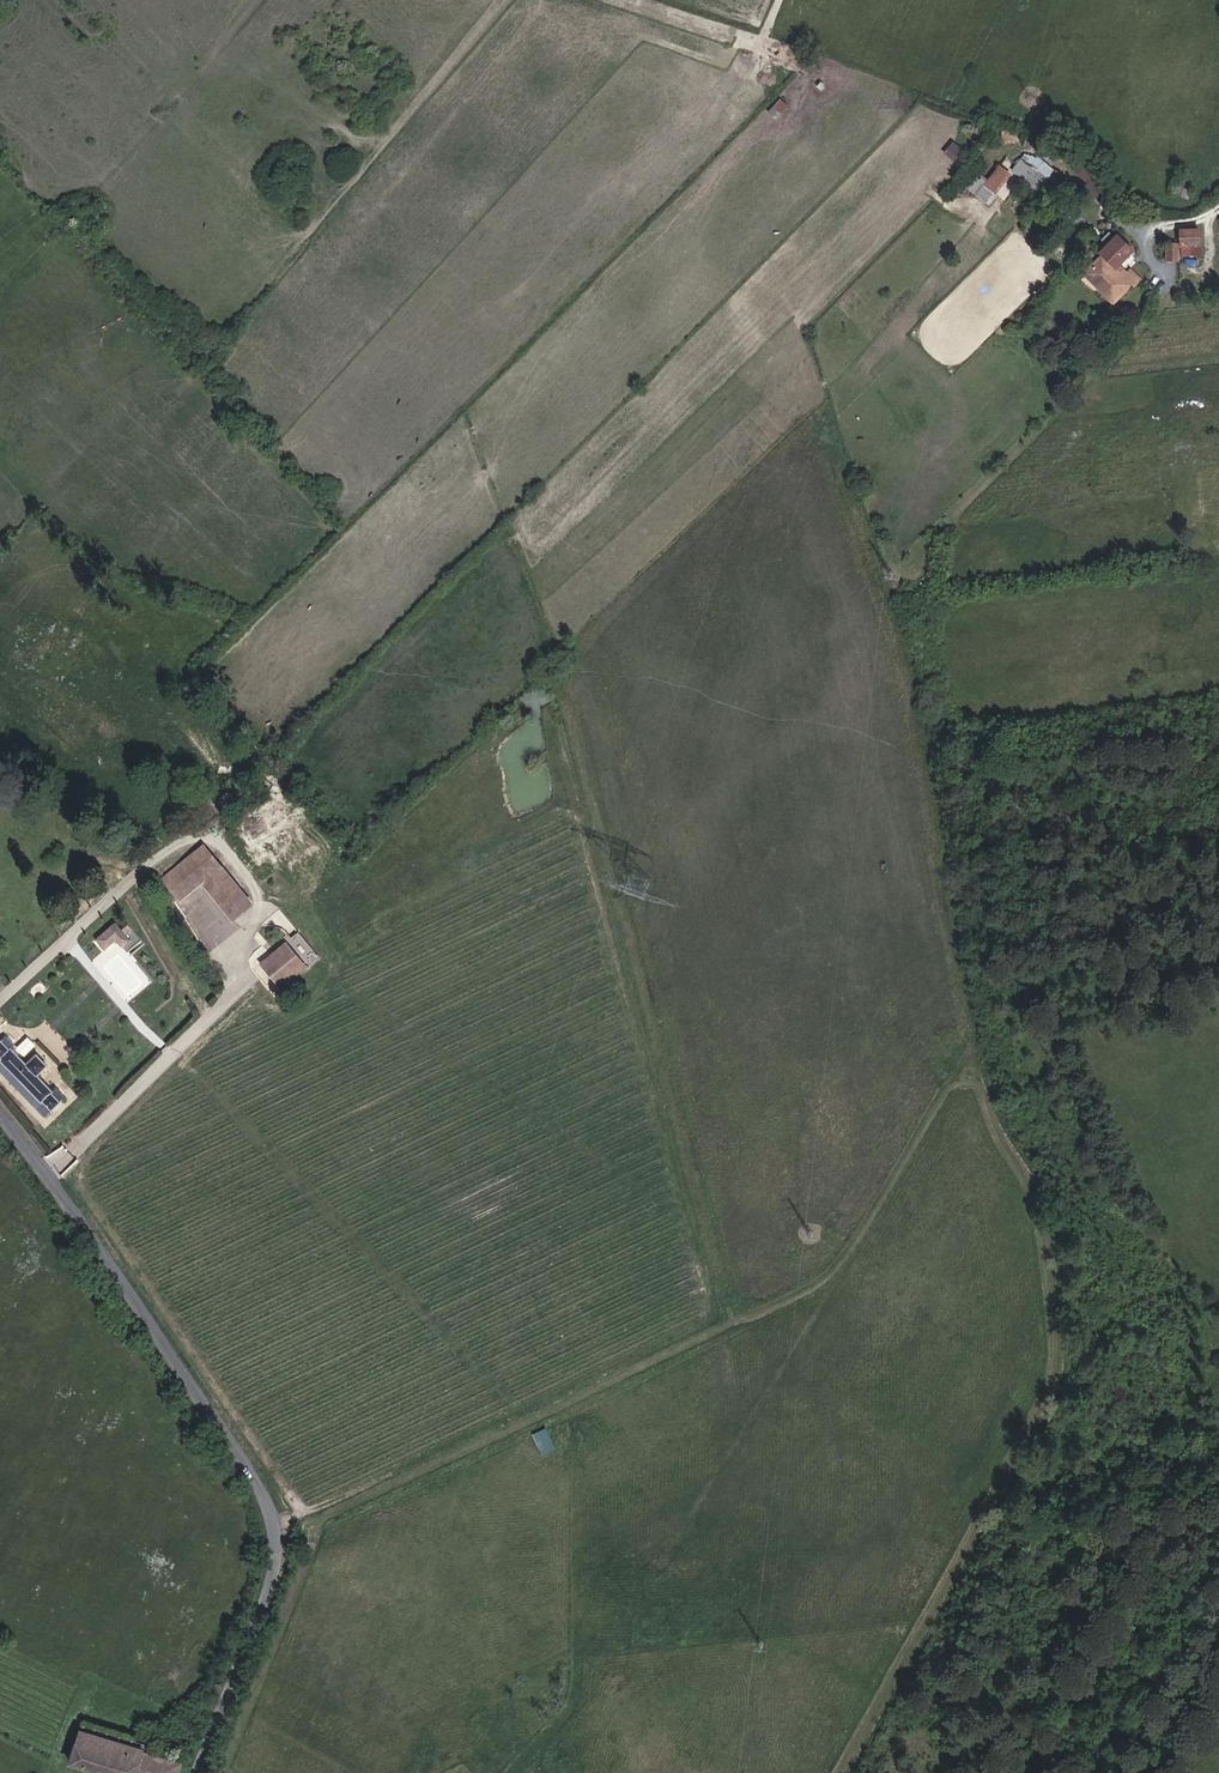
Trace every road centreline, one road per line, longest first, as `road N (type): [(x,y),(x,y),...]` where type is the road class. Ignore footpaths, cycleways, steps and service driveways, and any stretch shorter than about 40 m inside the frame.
road 1 (residential): [(198,1772),(273,1583),(266,1511),(243,1463),(0,1120)]

